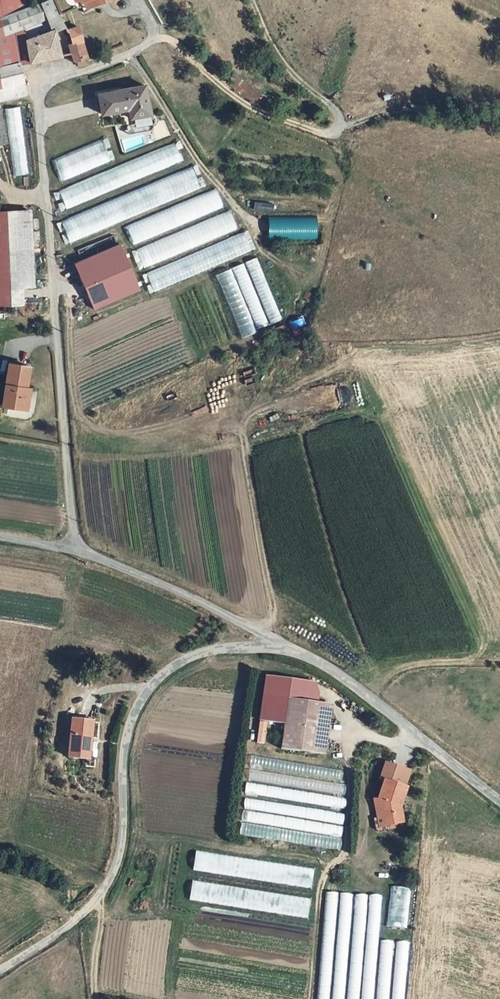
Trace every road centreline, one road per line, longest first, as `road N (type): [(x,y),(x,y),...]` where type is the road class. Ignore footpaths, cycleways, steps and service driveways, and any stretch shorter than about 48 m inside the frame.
road 1 (unclassified): [(82,556),(37,115),(39,93),(55,81),(152,41),(138,0)]
road 2 (unclassified): [(0,975),(77,921),(114,877),(126,816),(124,752),(143,702),(182,663),(221,651),(284,649)]
road 3 (track): [(152,41),(167,41),(215,87),(325,138),(340,108),(278,65),(252,0)]
road 4 (unclassified): [(284,649),(341,679),(499,805)]
road 5 (unclassified): [(284,649),(82,556)]

